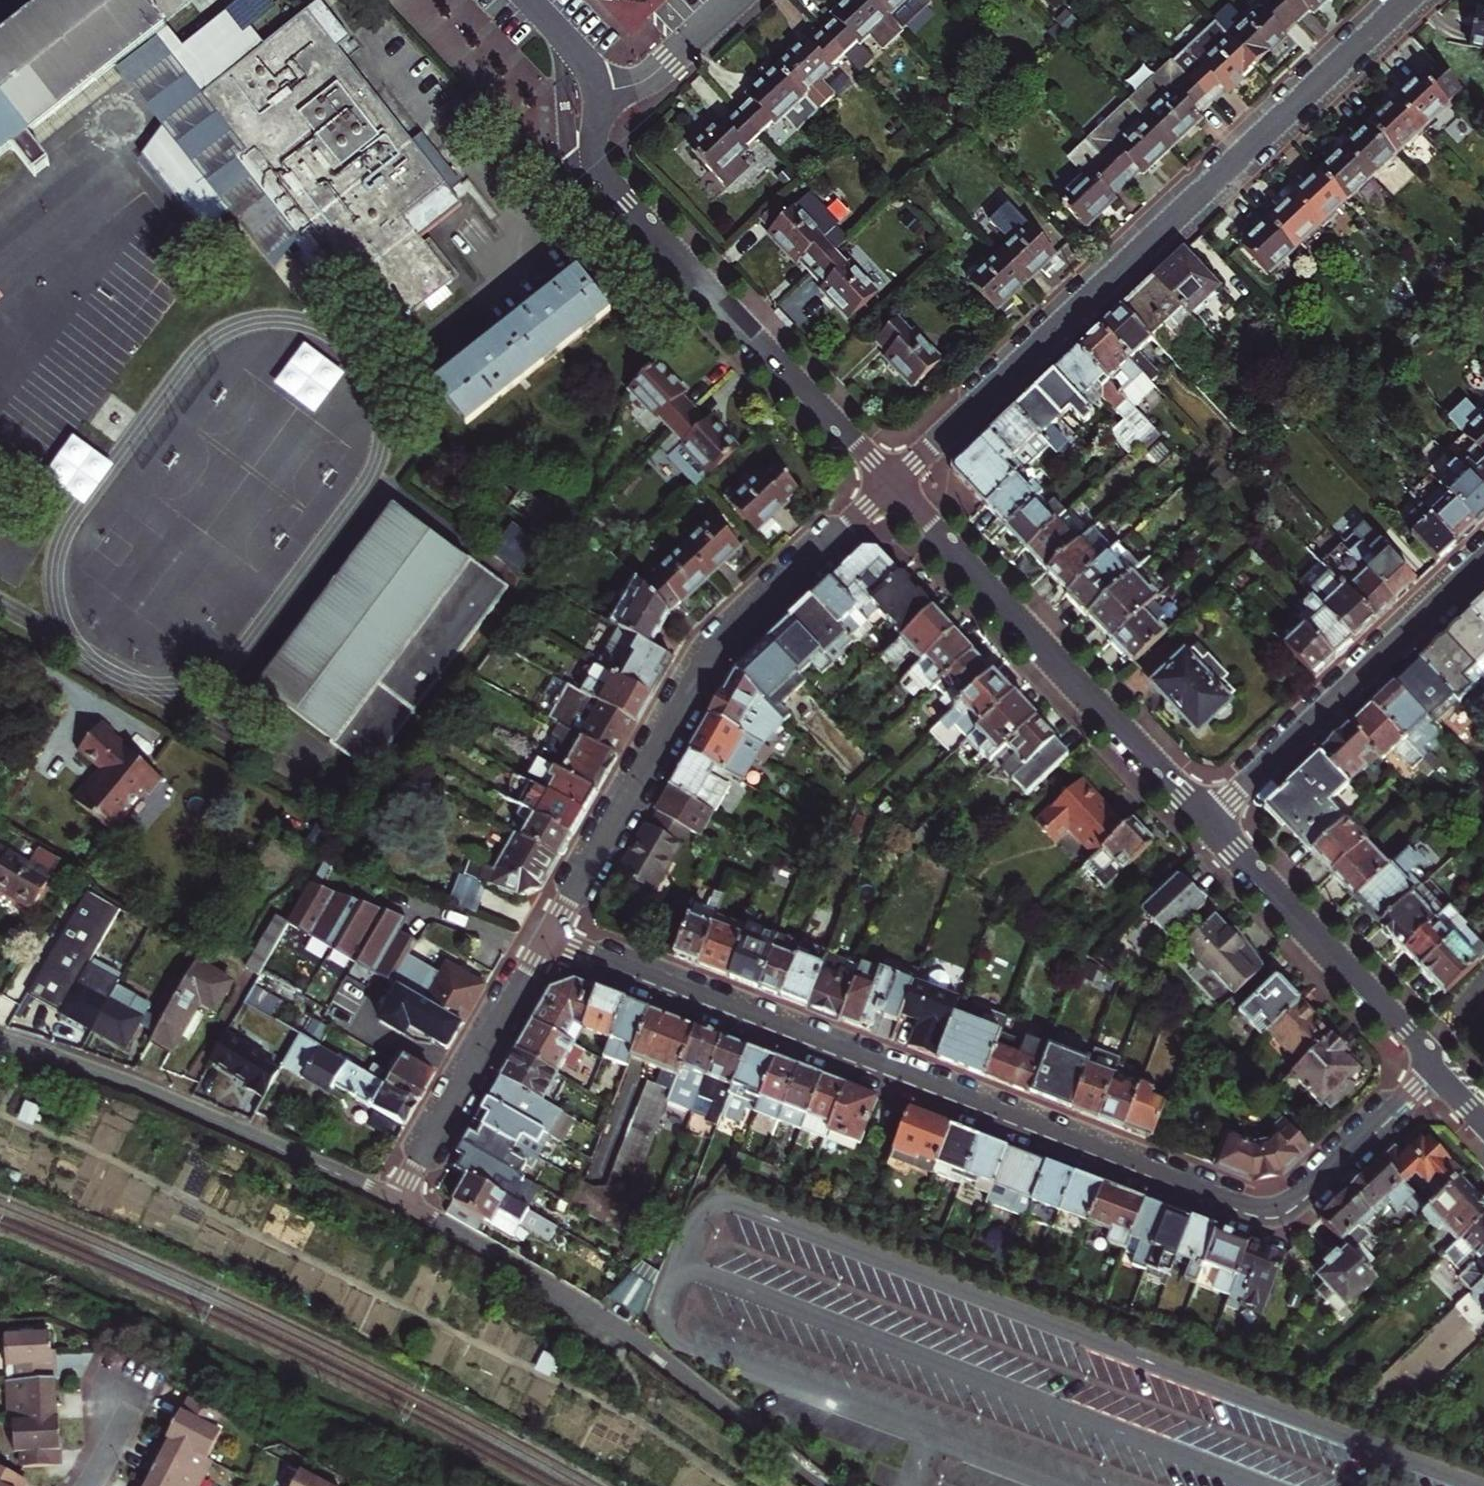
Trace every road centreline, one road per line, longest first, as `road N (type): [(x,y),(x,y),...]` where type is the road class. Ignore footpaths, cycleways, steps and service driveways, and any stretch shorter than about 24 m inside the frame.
road 1 (residential): [(1436,1063),(1289,1198),(1250,1203),(549,936)]
road 2 (residential): [(893,482),(1406,0)]
road 3 (residential): [(893,482),(709,656),(549,936)]
road 4 (residential): [(821,1485),(637,1339),(396,1200)]
road 5 (residential): [(893,482),(599,176),(592,152),(596,90)]
road 6 (residential): [(1207,820),(893,482)]
road 7 (residential): [(396,1200),(137,1087),(0,1039)]
road 8 (residential): [(1207,820),(1483,559)]
road 9 (residential): [(1436,1063),(1207,820)]
road 10 (residential): [(549,936),(396,1200)]
road 11 (residential): [(596,90),(649,76),(732,0)]

